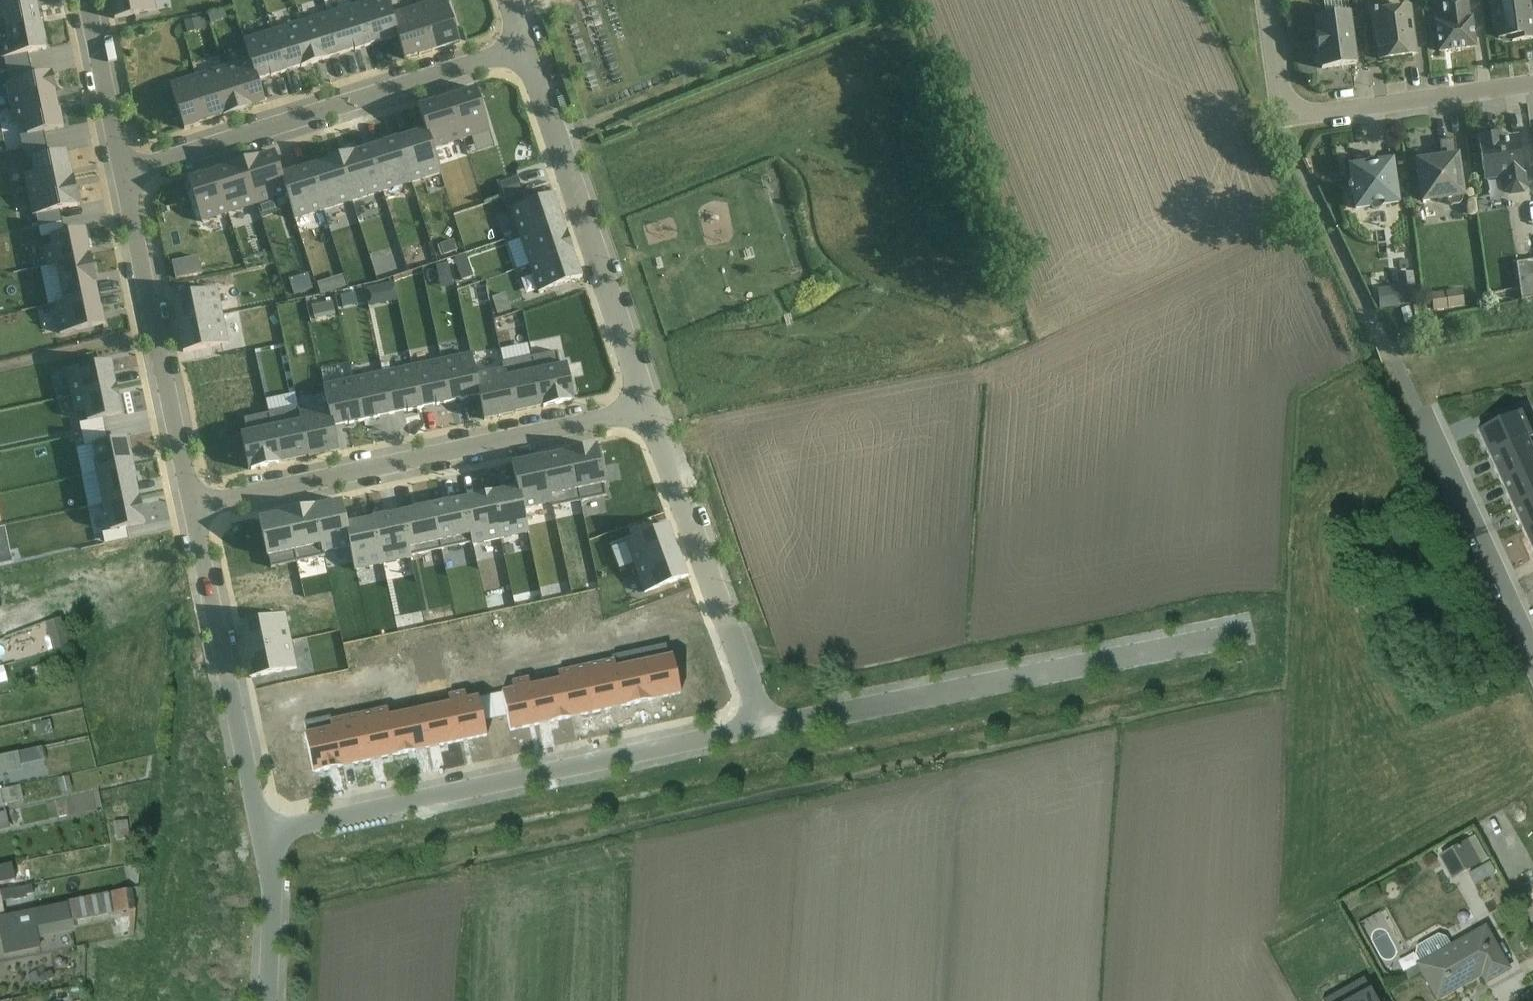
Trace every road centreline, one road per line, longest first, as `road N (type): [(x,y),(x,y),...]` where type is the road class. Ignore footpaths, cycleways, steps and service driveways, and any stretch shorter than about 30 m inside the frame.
road 1 (residential): [(757,728),(262,836)]
road 2 (residential): [(1242,637),(757,728)]
road 3 (residential): [(194,509),(647,412)]
road 4 (residential): [(124,176),(526,47)]
road 5 (residential): [(526,47),(647,412)]
road 6 (residential): [(1264,0),(1279,98),(1291,112),(1532,82)]
road 7 (residential): [(124,176),(194,509)]
road 8 (residential): [(647,412),(757,728)]
road 9 (residential): [(194,509),(262,836)]
road 10 (residential): [(1532,661),(1418,412)]
road 11 (residential): [(87,0),(124,176)]
road 12 (residential): [(262,836),(271,876),(264,1000)]

